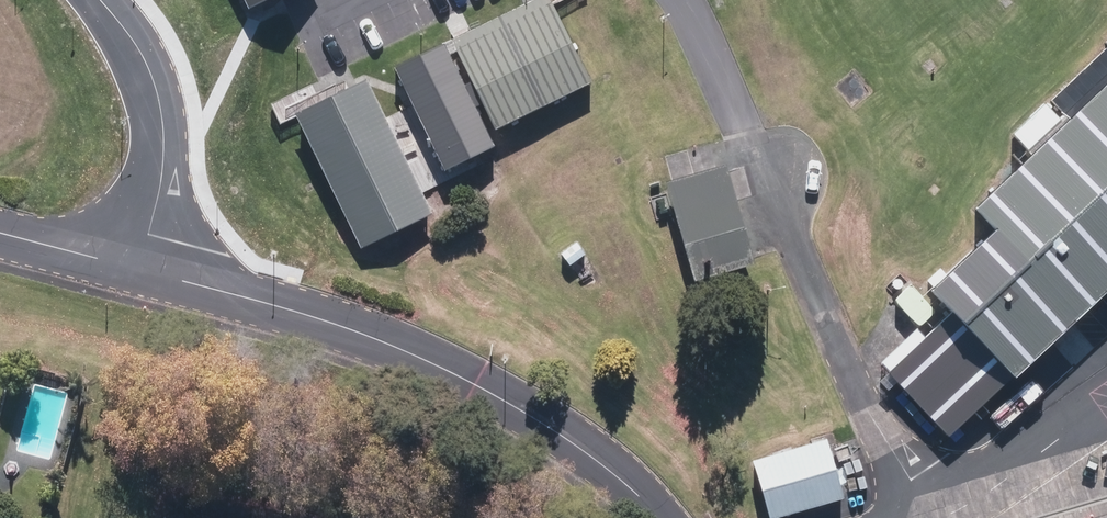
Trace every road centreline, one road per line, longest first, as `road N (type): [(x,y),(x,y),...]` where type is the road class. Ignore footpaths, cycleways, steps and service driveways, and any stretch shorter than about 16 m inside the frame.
road 1 (unclassified): [(138,275),(405,348),(577,445),(658,517)]
road 2 (unclassified): [(104,0),(141,48),(166,115),(162,184),(138,275)]
road 3 (unclassified): [(0,237),(138,275)]

